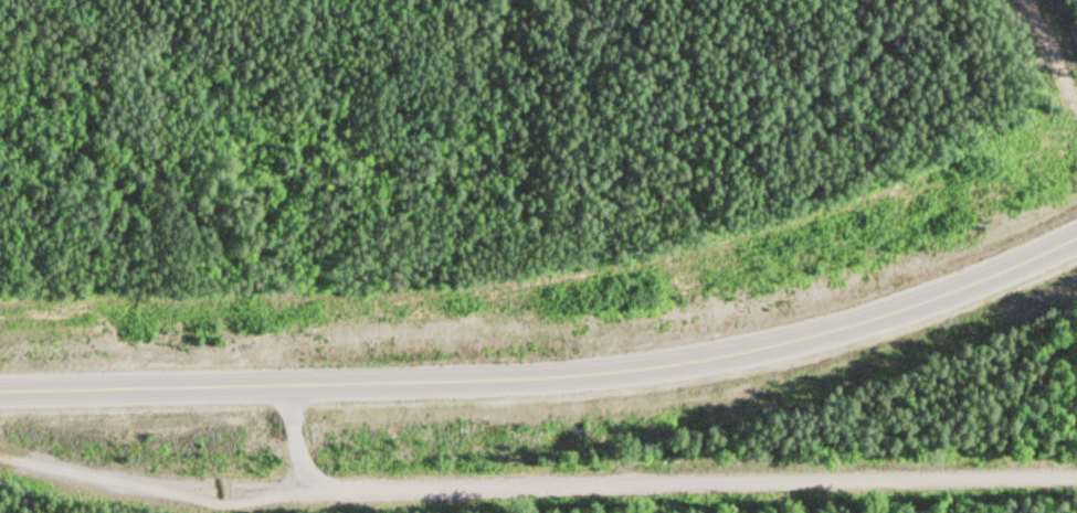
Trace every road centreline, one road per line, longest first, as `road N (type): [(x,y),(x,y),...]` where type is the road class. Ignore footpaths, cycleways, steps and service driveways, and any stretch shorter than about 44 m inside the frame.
road 1 (secondary): [(1076,223),(880,304),(684,353),(490,374),(0,385)]
road 2 (residential): [(1076,468),(338,484),(293,461),(278,380)]
road 3 (residential): [(15,456),(141,483),(338,484)]

